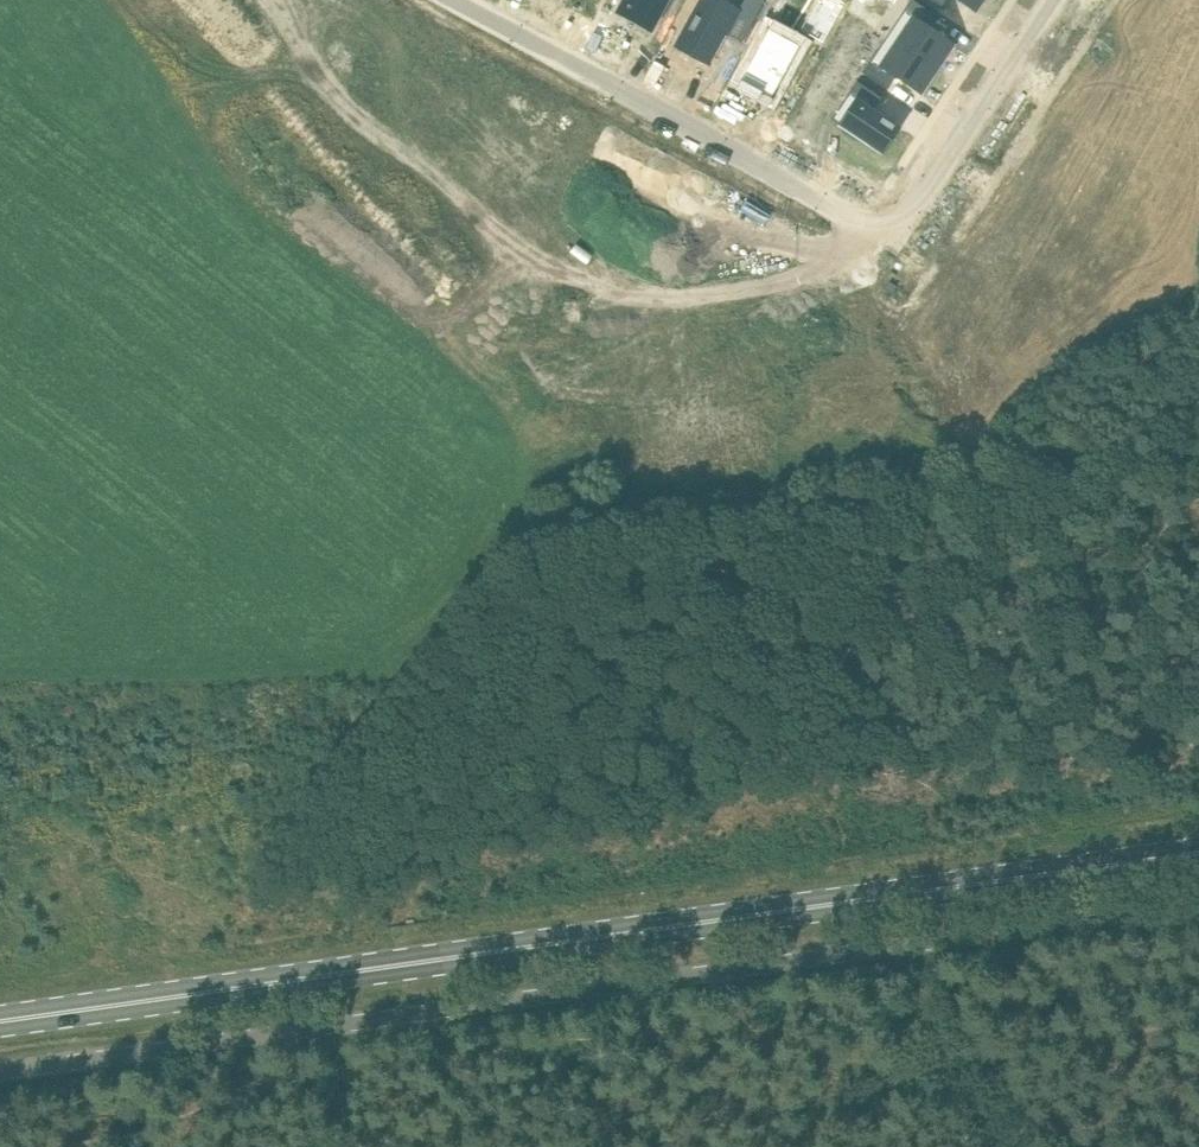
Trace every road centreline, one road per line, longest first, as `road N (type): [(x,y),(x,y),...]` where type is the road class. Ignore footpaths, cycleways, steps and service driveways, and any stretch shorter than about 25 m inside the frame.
road 1 (unclassified): [(0,1073),(1198,903)]
road 2 (primary): [(0,1025),(1198,857)]
road 3 (residential): [(1049,0),(889,232),(450,0)]

